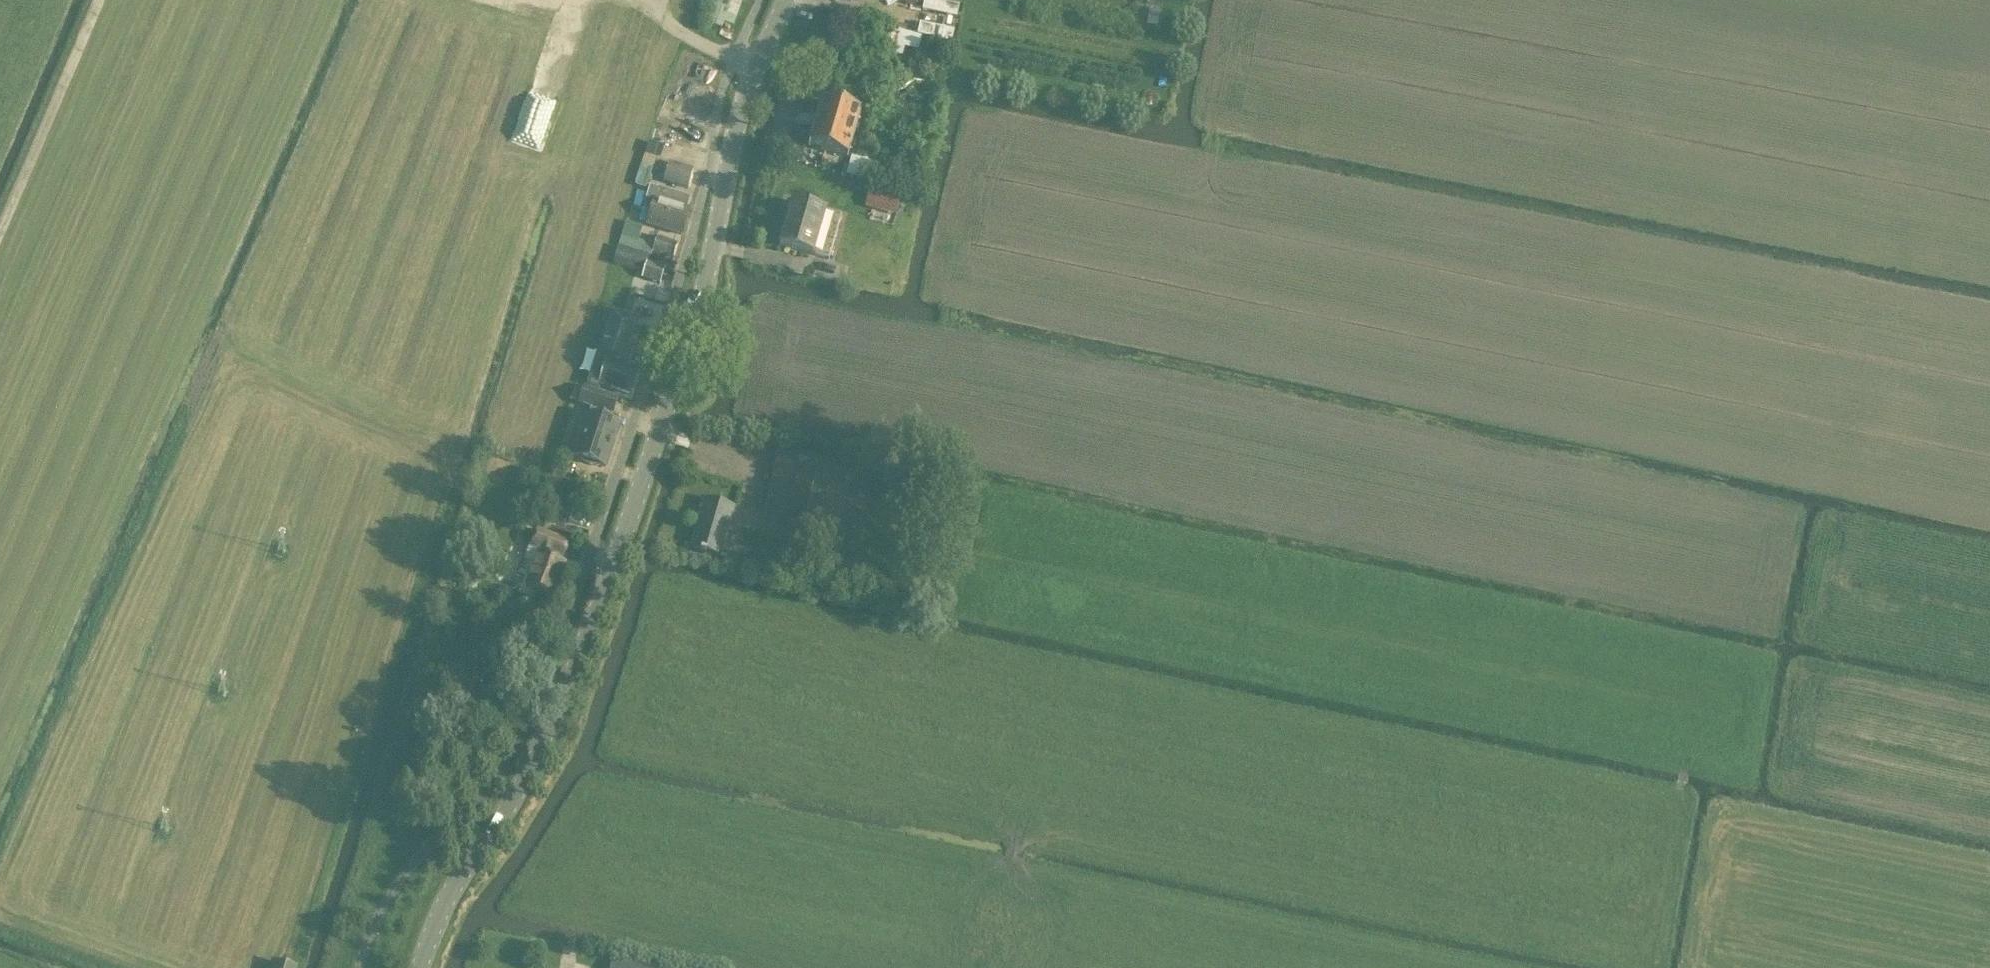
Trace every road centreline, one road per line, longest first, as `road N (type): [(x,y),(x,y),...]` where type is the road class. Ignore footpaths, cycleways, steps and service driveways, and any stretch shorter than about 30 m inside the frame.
road 1 (tertiary): [(785,0),(736,125),(699,306),(555,735),(447,908),(424,967)]
road 2 (track): [(101,0),(0,239)]
road 3 (track): [(758,70),(632,0)]

